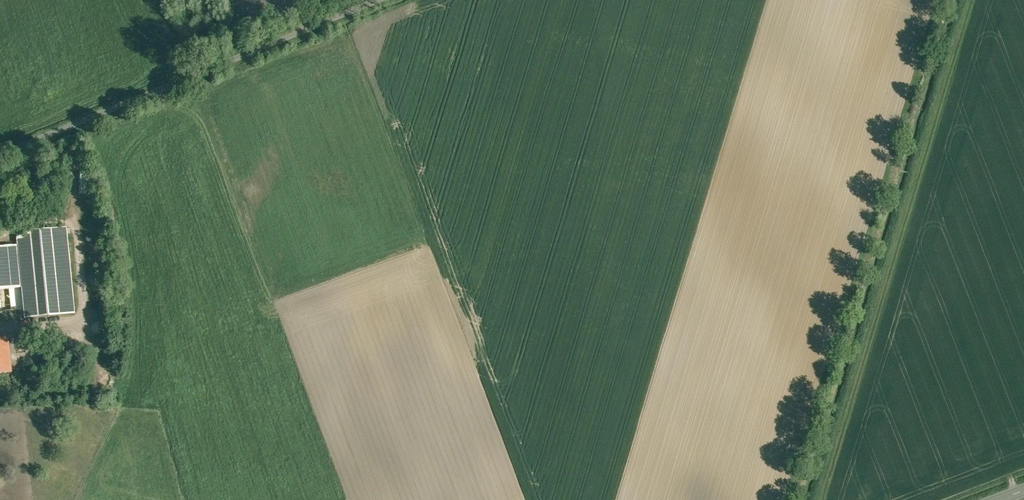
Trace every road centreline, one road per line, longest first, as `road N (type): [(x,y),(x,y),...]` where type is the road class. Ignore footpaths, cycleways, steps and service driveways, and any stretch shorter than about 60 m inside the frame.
road 1 (unclassified): [(383,0),(0,156)]

